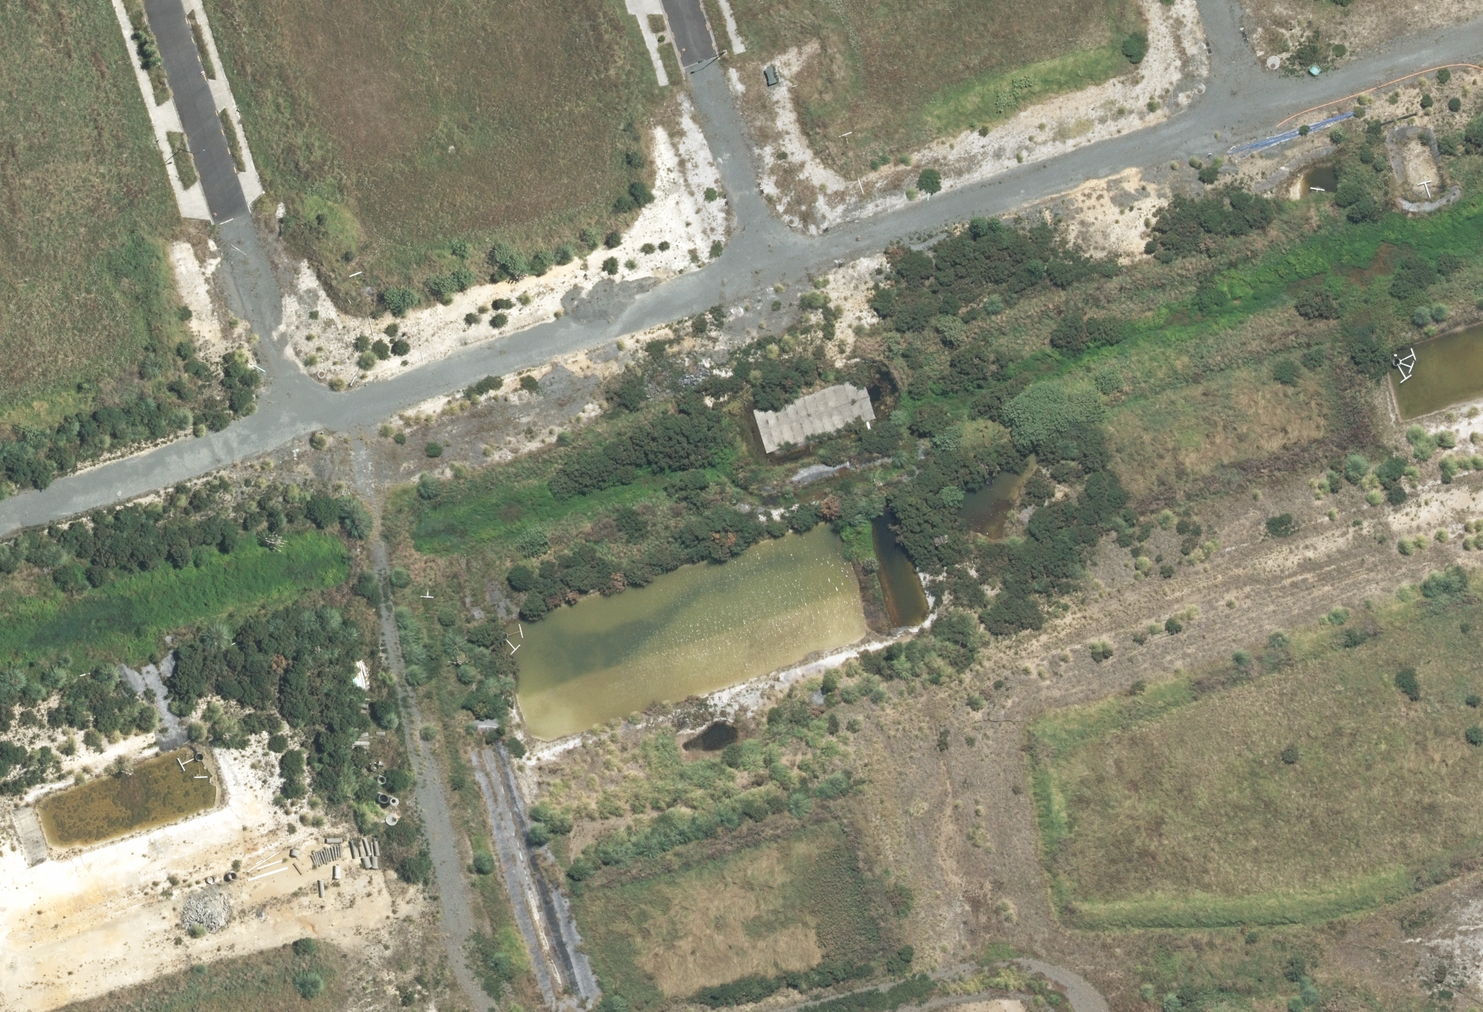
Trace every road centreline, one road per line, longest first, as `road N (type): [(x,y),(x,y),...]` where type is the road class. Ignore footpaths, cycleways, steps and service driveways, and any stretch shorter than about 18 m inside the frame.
road 1 (unknown): [(0,880),(1482,457)]
road 2 (unknown): [(765,263),(993,1011)]
road 3 (residential): [(765,263),(1245,100)]
road 4 (residential): [(294,413),(765,263)]
road 5 (residential): [(160,0),(294,413)]
road 6 (unknown): [(1132,1011),(1482,905)]
road 7 (residential): [(0,507),(294,413)]
road 8 (residential): [(676,0),(765,263)]
road 9 (unknown): [(395,768),(468,1011)]
road 10 (residential): [(1245,100),(1482,26)]

